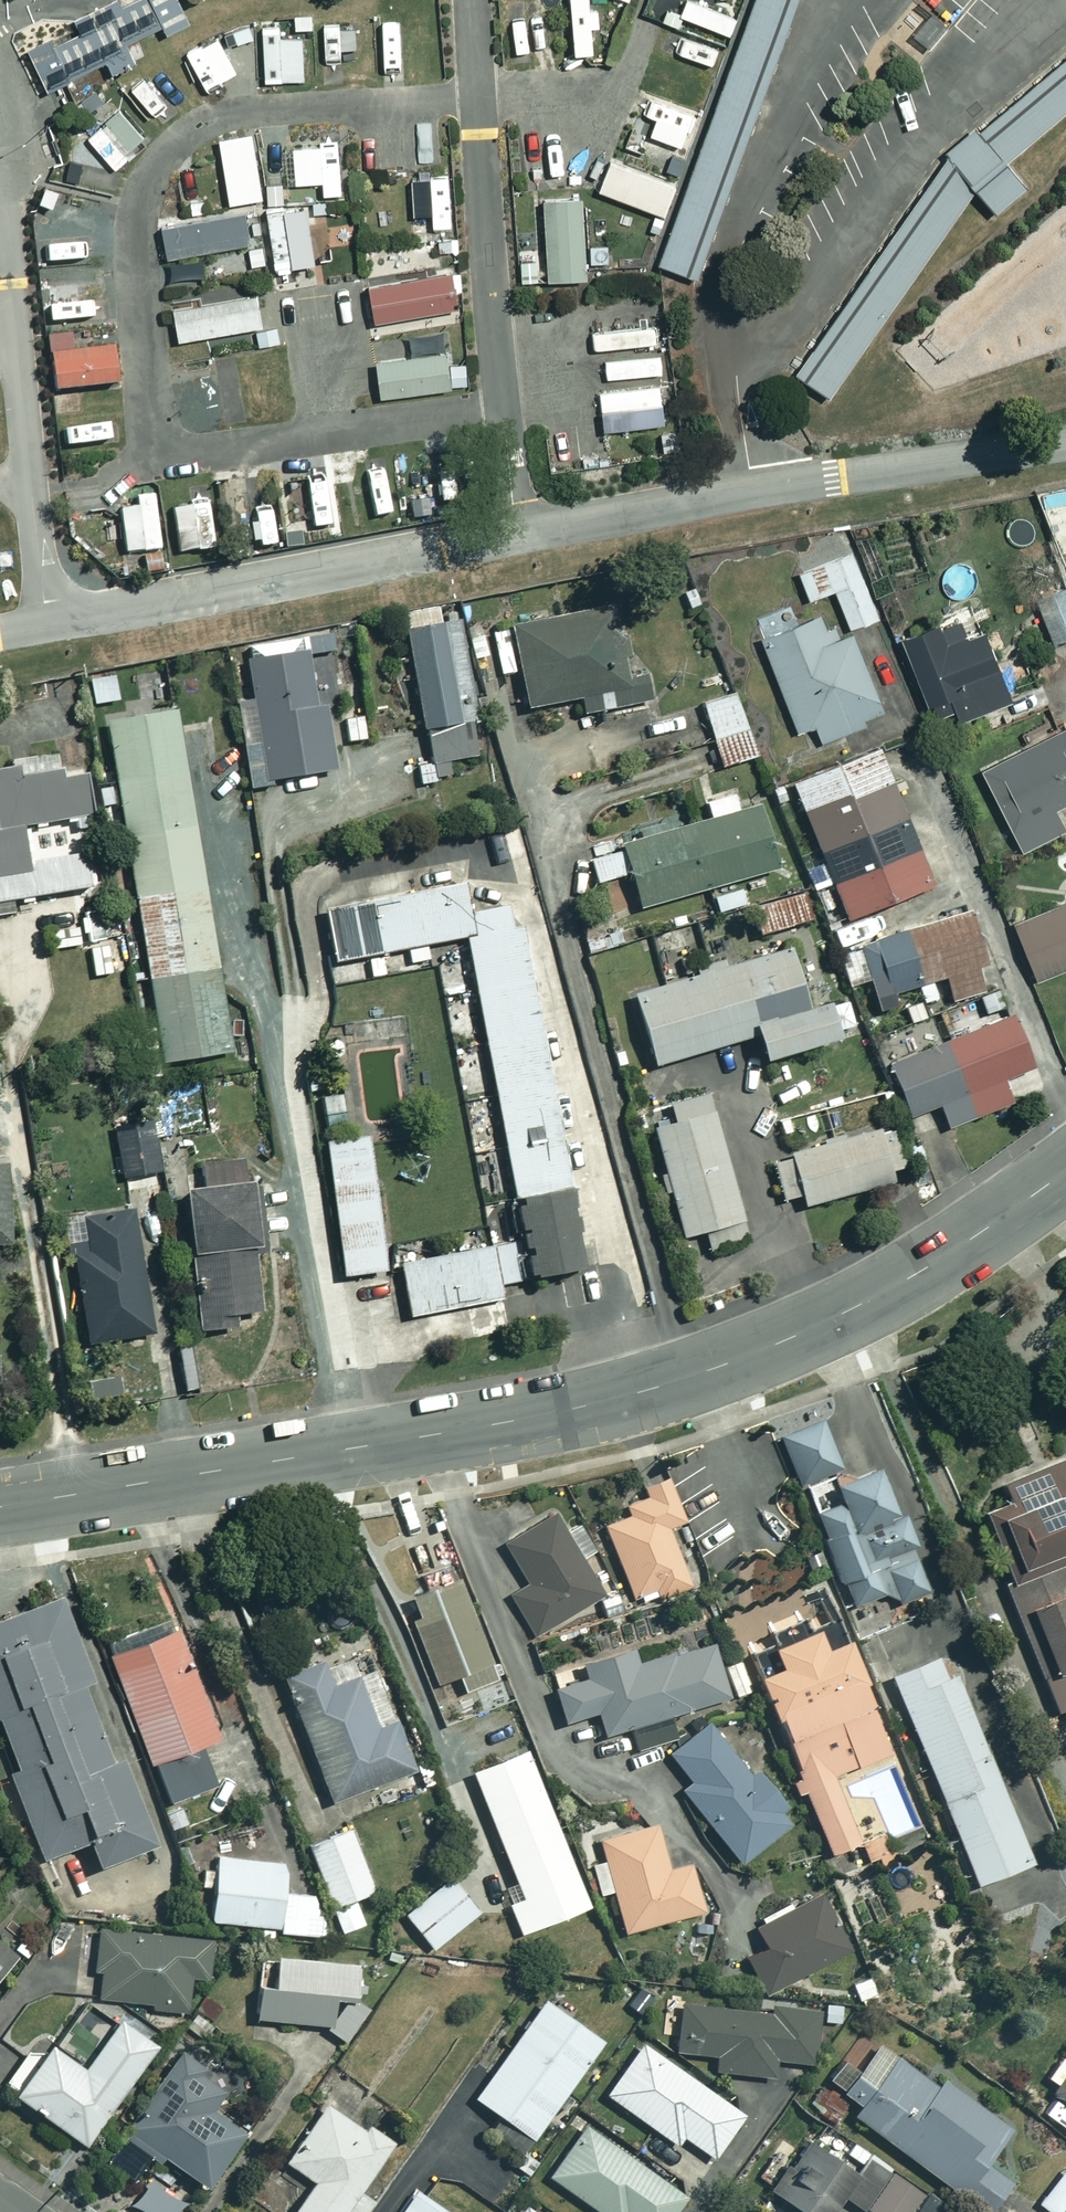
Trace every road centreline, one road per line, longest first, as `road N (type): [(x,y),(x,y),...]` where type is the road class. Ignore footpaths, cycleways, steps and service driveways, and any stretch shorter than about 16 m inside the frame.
road 1 (residential): [(1065,1170),(856,1309),(683,1380),(525,1419),(0,1507)]

